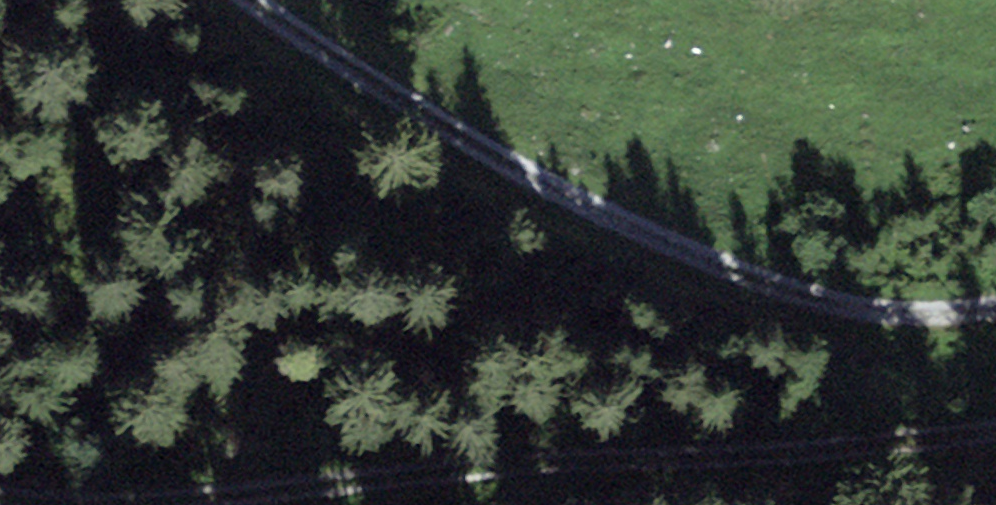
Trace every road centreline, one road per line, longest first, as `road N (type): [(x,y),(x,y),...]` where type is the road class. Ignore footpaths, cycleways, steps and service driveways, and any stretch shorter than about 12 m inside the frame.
road 1 (track): [(0,477),(459,478),(995,424)]
road 2 (track): [(995,301),(915,314),(792,298),(649,238),(461,136),(252,0)]

